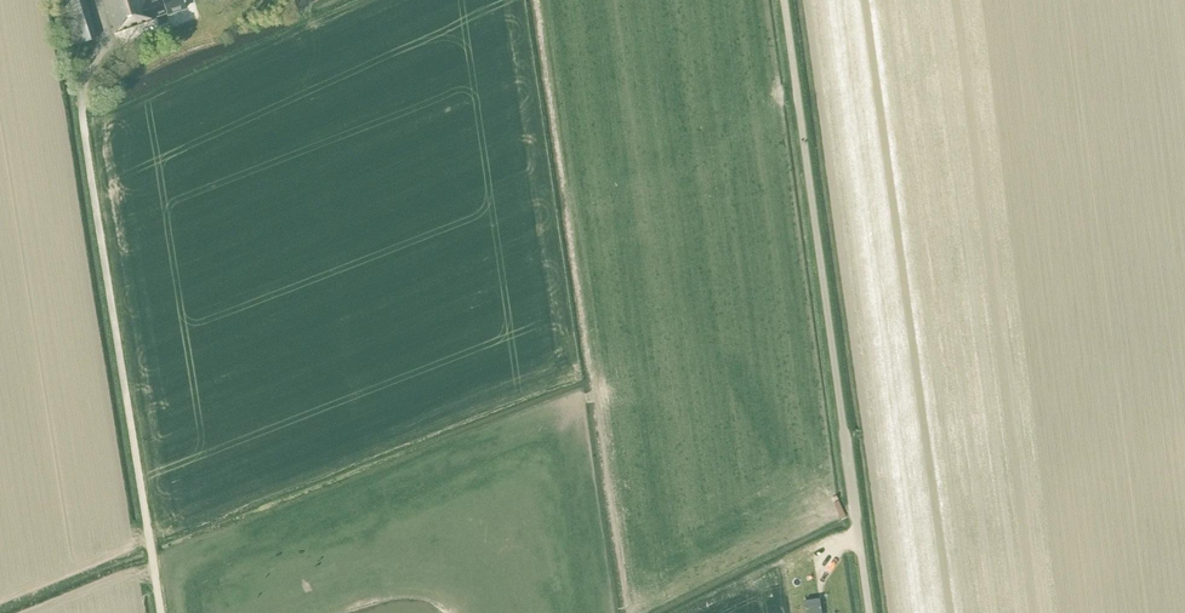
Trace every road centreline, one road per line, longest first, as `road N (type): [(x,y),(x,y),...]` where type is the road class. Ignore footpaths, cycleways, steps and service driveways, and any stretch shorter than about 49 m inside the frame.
road 1 (unclassified): [(869,612),(785,0)]

